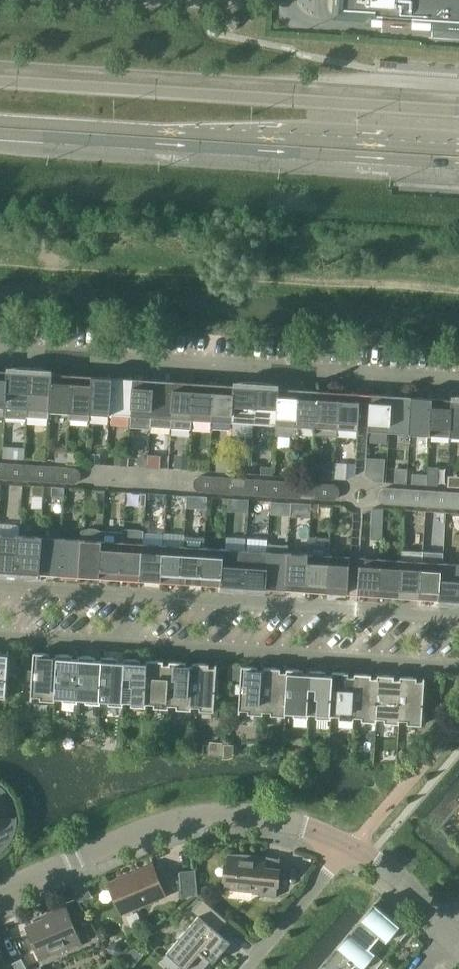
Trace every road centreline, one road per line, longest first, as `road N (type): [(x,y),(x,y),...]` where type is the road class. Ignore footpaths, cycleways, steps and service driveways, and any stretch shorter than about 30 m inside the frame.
road 1 (residential): [(0,354),(458,384)]
road 2 (residential): [(458,615),(0,586)]
road 3 (primary): [(0,127),(458,156)]
road 4 (primary): [(458,104),(0,76)]
road 5 (residential): [(0,634),(458,661)]
road 6 (residential): [(354,845),(290,822),(205,816),(149,827),(0,890)]
road 7 (residential): [(354,845),(248,968)]
road 8 (residential): [(450,935),(389,869),(354,845)]

